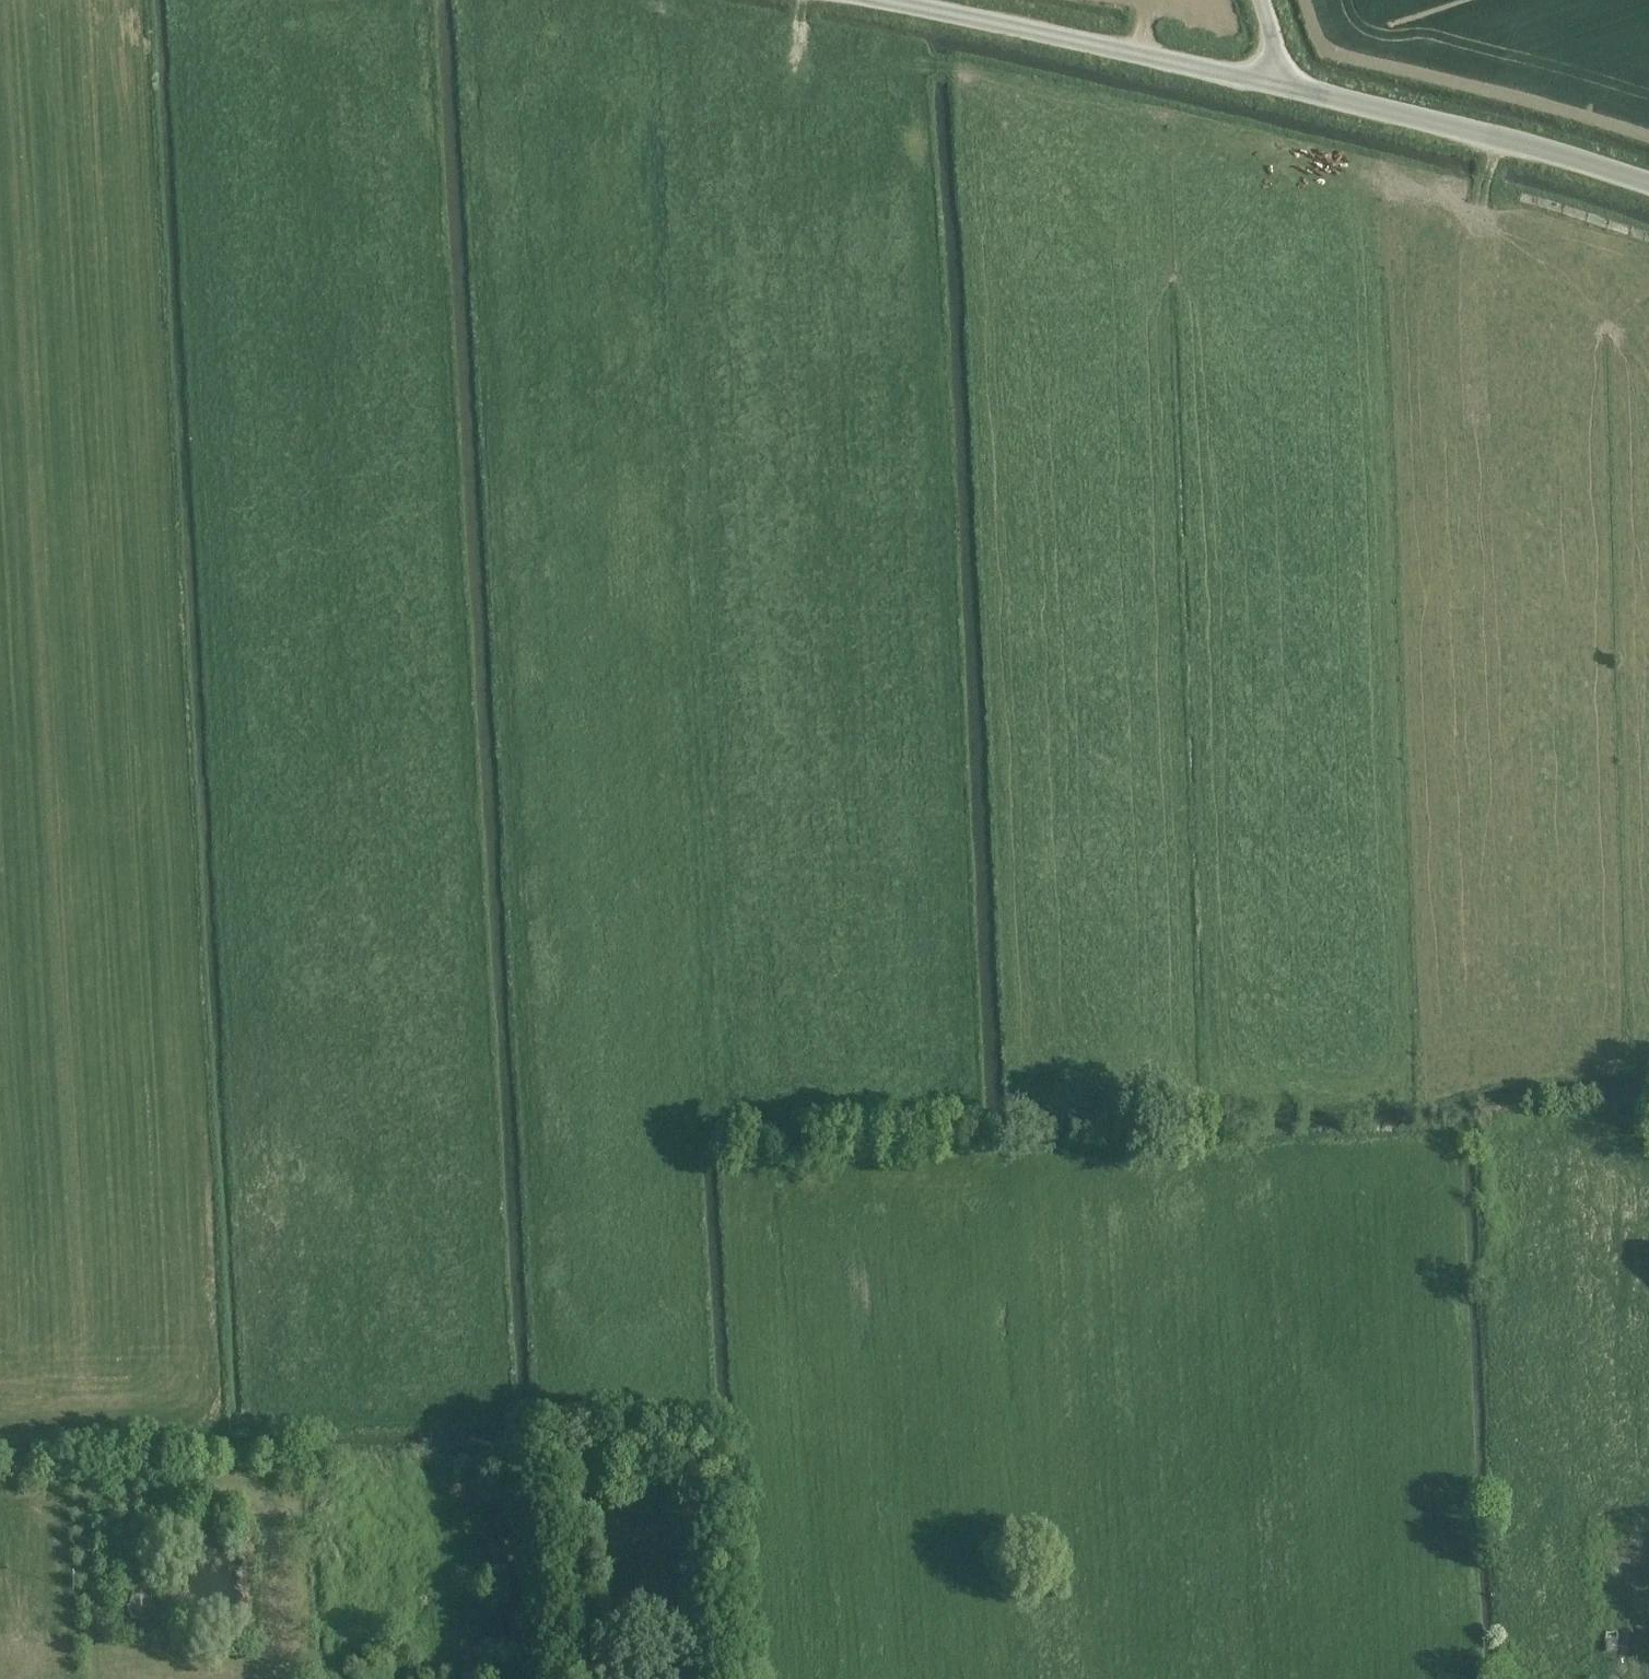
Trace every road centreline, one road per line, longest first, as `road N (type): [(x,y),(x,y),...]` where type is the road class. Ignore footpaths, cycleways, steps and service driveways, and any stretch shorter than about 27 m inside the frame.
road 1 (unclassified): [(883,0),(1278,86)]
road 2 (unclassified): [(1648,184),(1278,86)]

